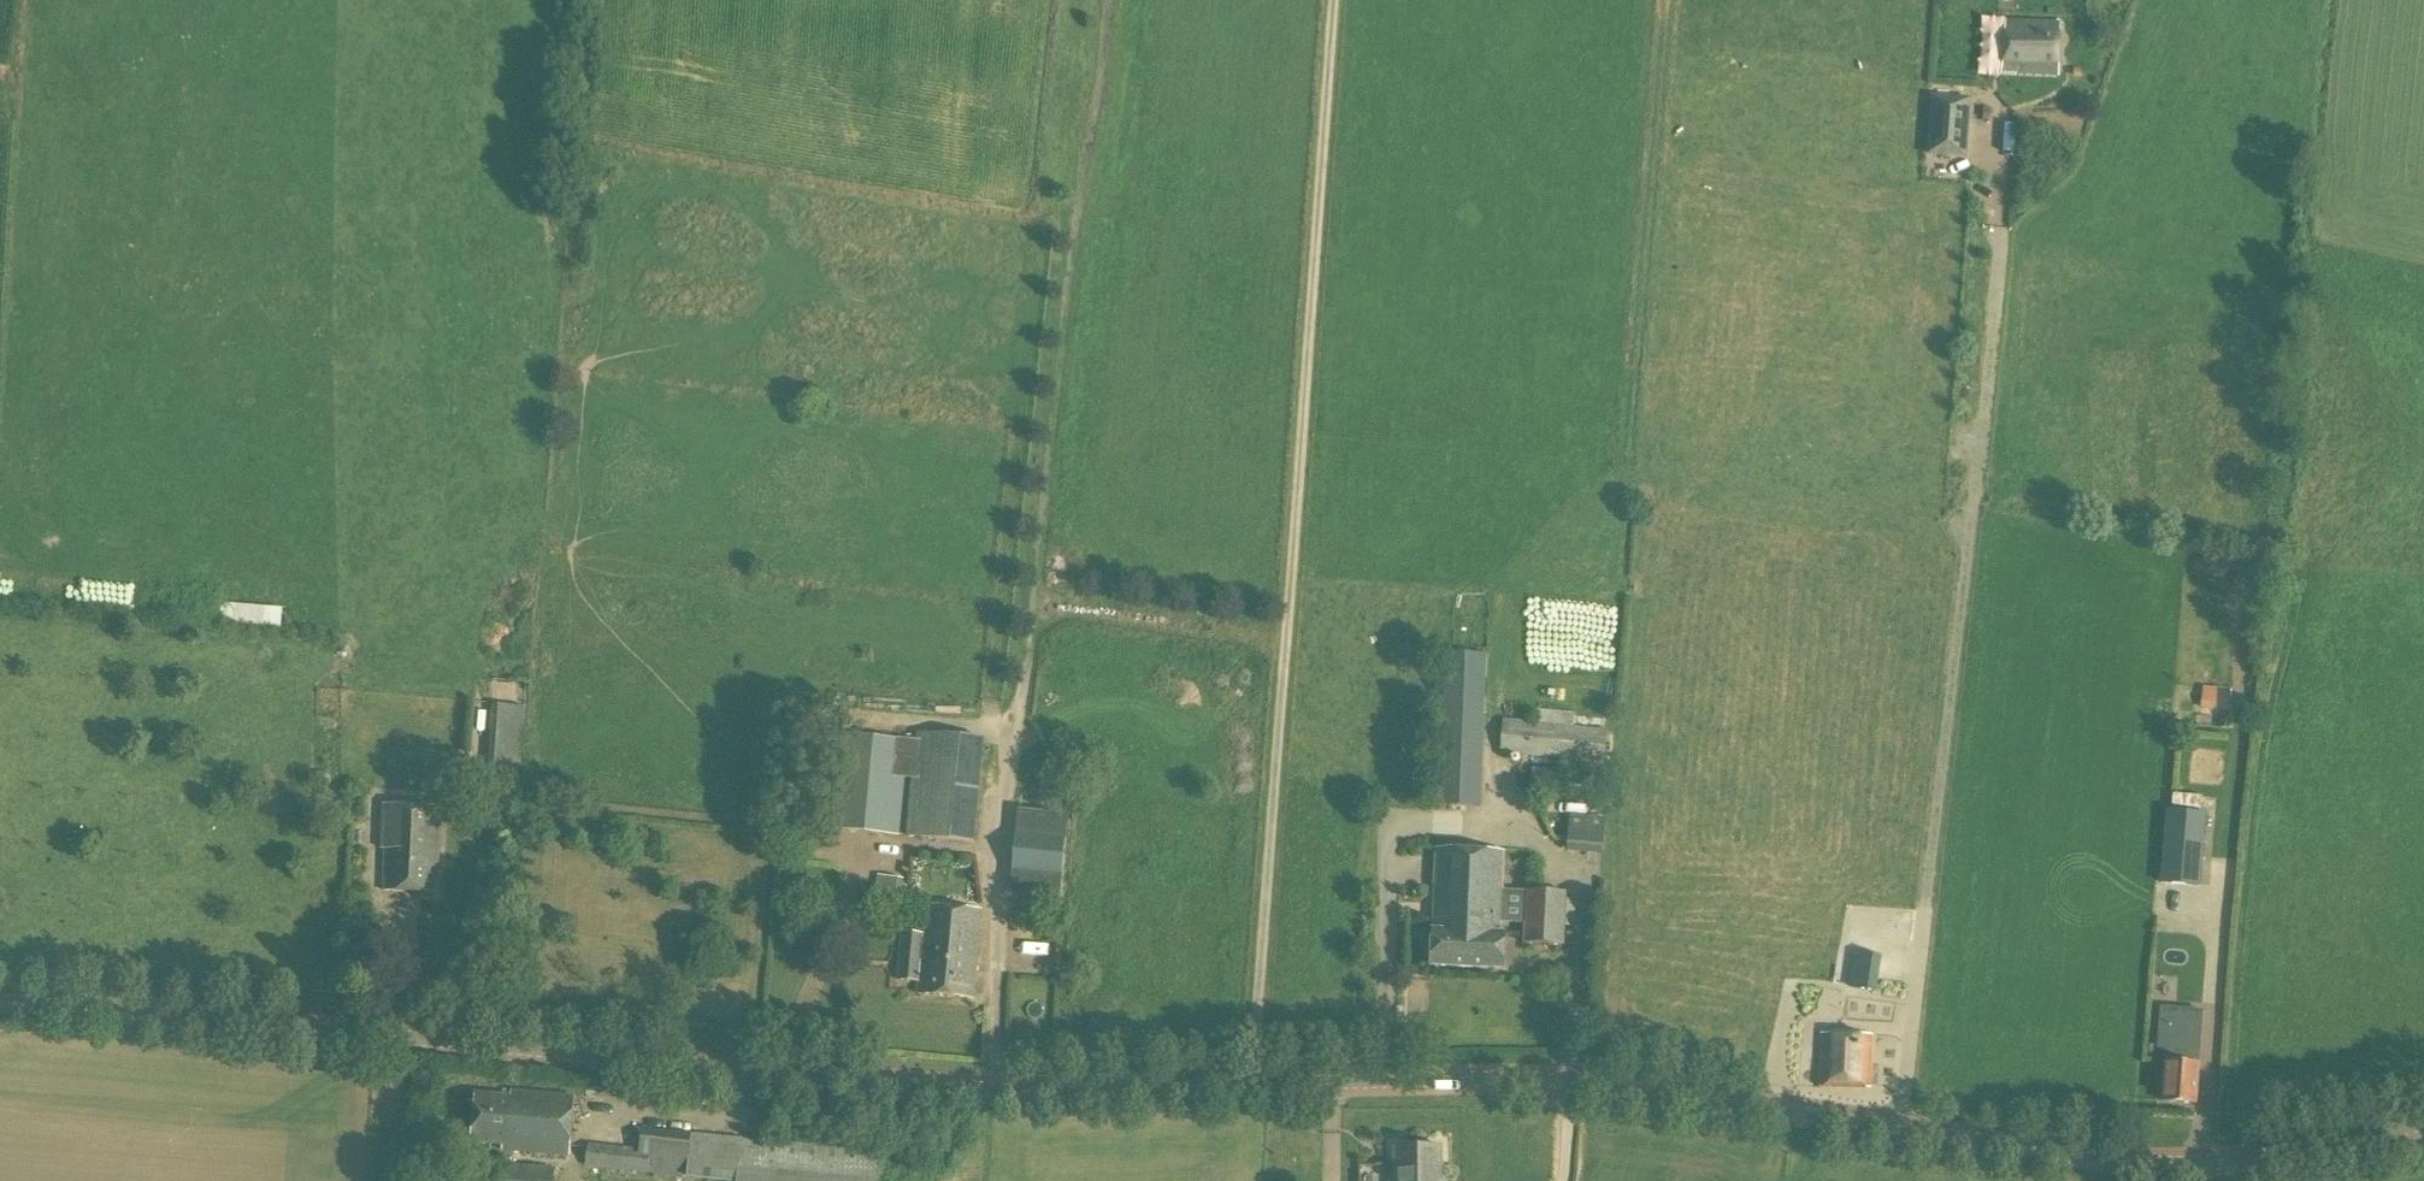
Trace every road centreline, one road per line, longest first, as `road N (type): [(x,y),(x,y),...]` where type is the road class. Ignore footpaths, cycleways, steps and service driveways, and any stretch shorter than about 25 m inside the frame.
road 1 (tertiary): [(0,1006),(998,1089),(1565,1084),(2117,1165),(2199,1170),(2423,1130)]

